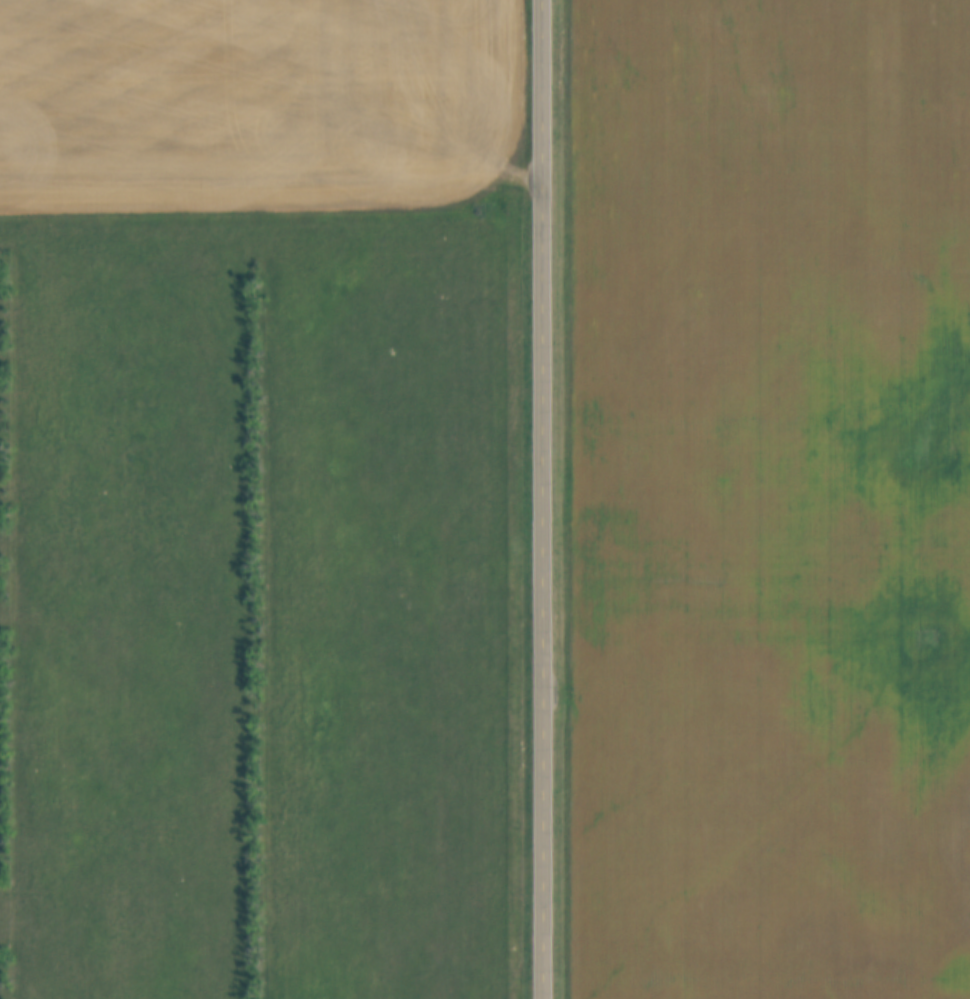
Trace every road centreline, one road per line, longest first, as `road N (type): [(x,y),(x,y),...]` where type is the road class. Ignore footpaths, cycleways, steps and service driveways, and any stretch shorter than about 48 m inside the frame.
road 1 (tertiary): [(543,998),(543,0)]

